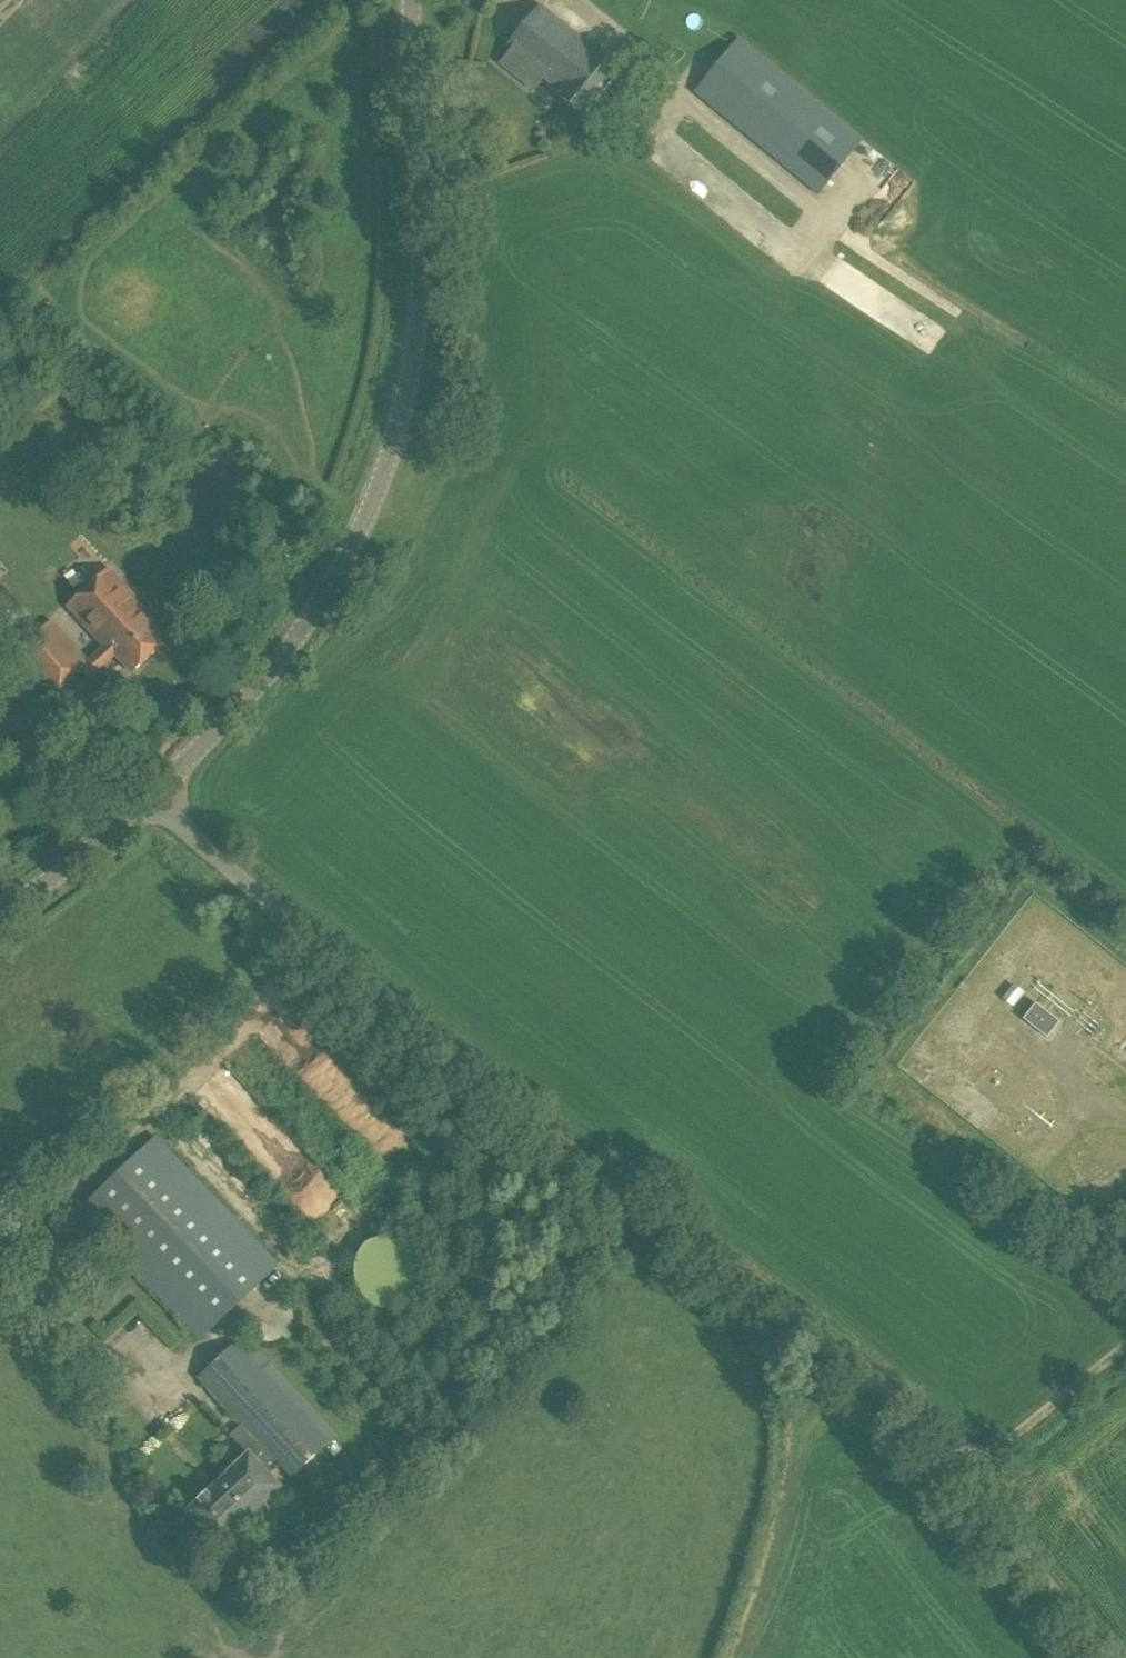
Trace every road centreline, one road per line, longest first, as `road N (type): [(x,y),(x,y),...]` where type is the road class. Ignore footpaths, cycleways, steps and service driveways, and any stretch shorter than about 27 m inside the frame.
road 1 (unclassified): [(1113,1657),(888,1388),(470,1070),(153,788)]
road 2 (tertiary): [(153,788),(312,620),(365,527),(388,465),(419,306),(412,0)]
road 3 (tertiary): [(0,911),(67,867),(153,788)]

